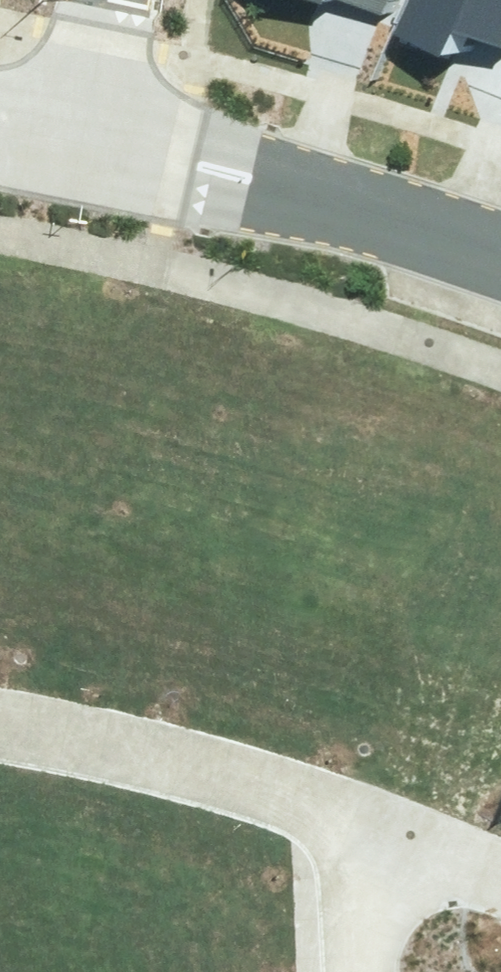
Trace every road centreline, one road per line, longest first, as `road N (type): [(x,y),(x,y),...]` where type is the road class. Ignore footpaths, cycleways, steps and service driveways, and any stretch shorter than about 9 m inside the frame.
road 1 (residential): [(0,713),(155,736),(389,824)]
road 2 (residential): [(500,277),(114,150)]
road 3 (residential): [(141,0),(114,150)]
road 4 (residential): [(366,971),(389,824)]
road 5 (residential): [(389,824),(500,869)]

